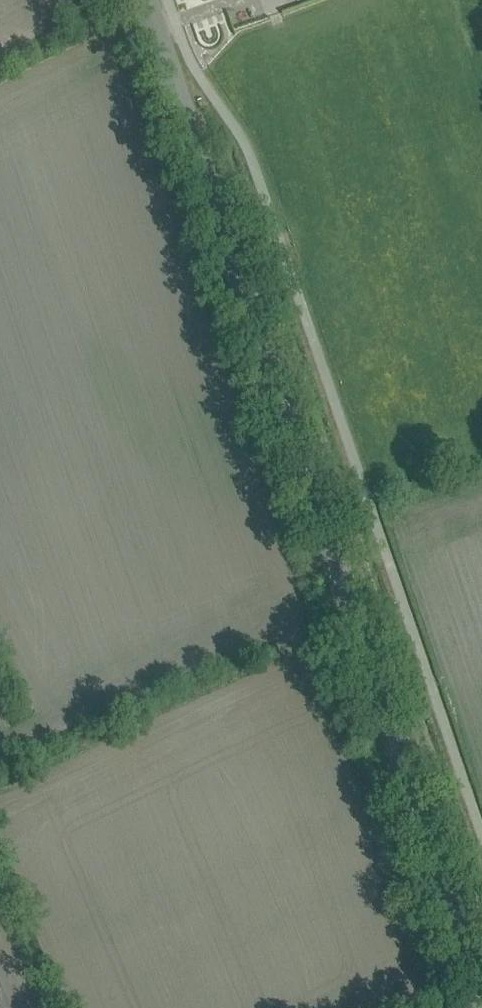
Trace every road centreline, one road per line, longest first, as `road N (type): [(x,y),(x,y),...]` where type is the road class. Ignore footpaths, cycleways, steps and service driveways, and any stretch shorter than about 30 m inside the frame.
road 1 (tertiary): [(481,982),(143,0)]

